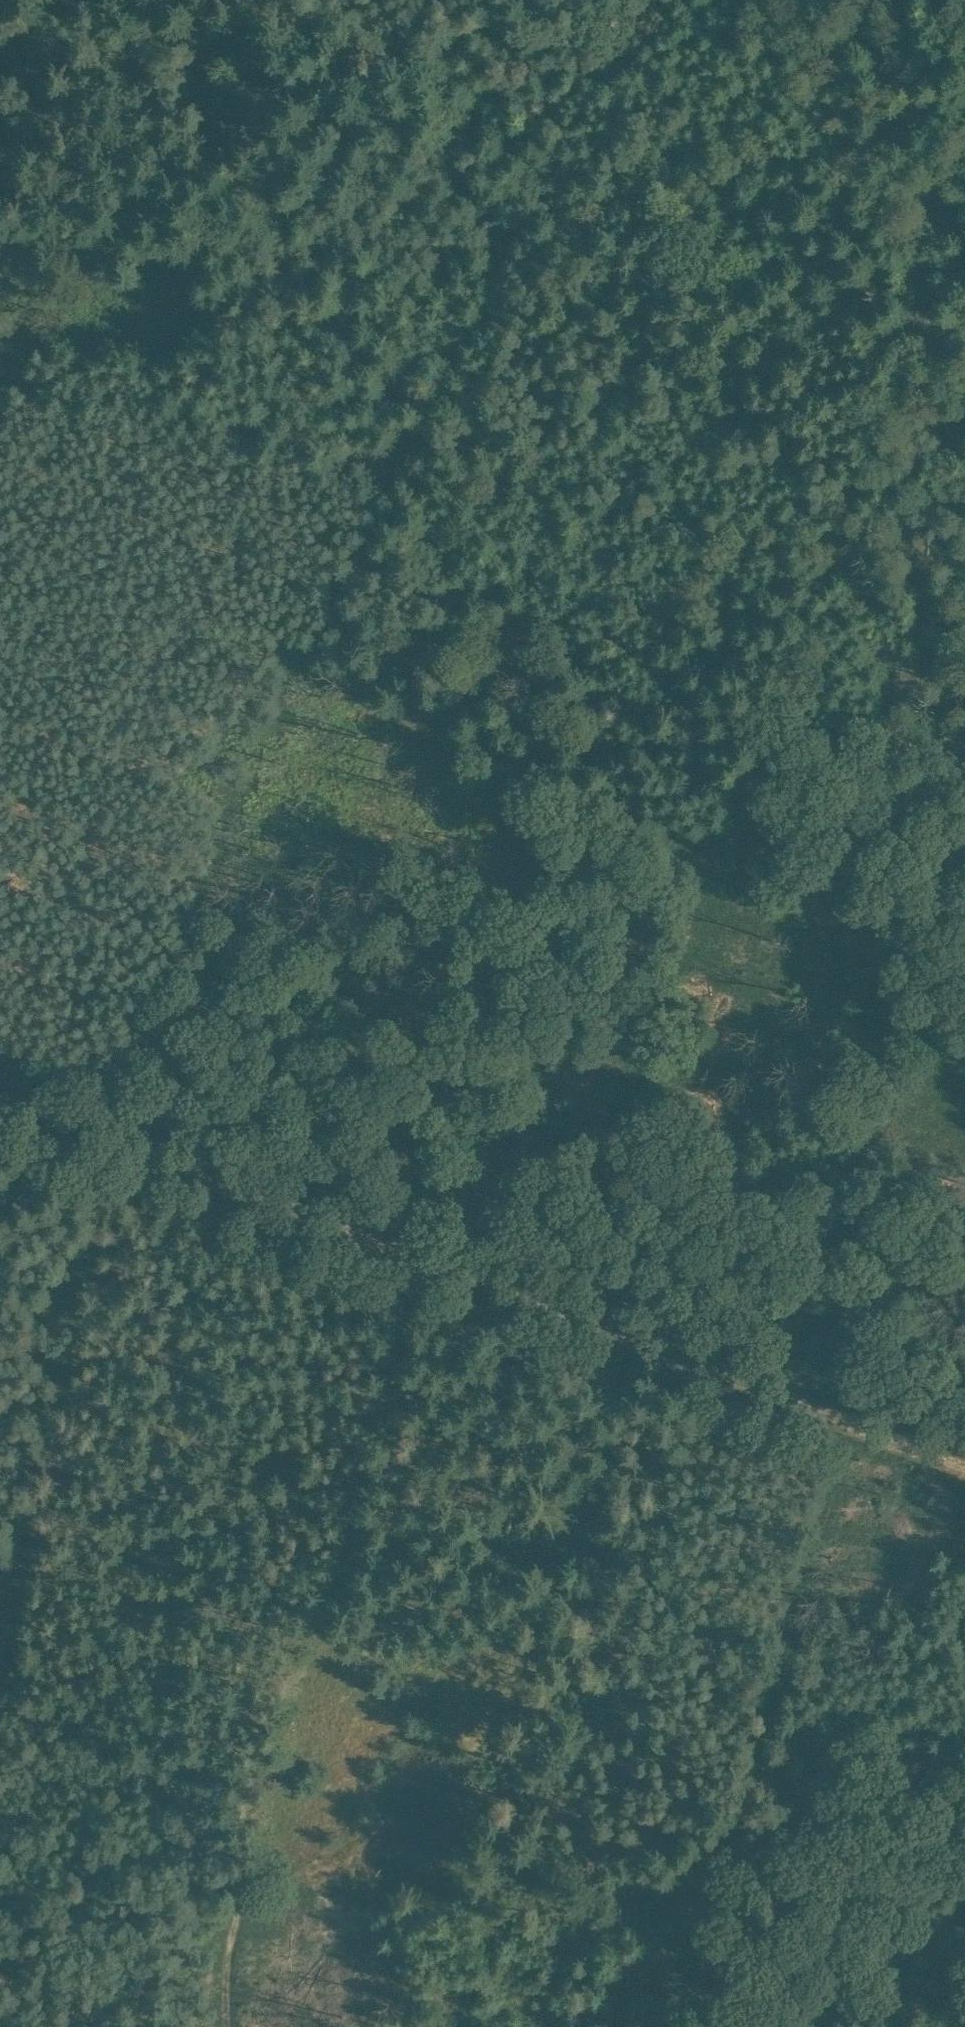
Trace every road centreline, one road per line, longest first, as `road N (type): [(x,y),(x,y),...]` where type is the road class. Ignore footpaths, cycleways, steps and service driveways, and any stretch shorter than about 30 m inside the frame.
road 1 (track): [(964,1471),(0,1088)]

